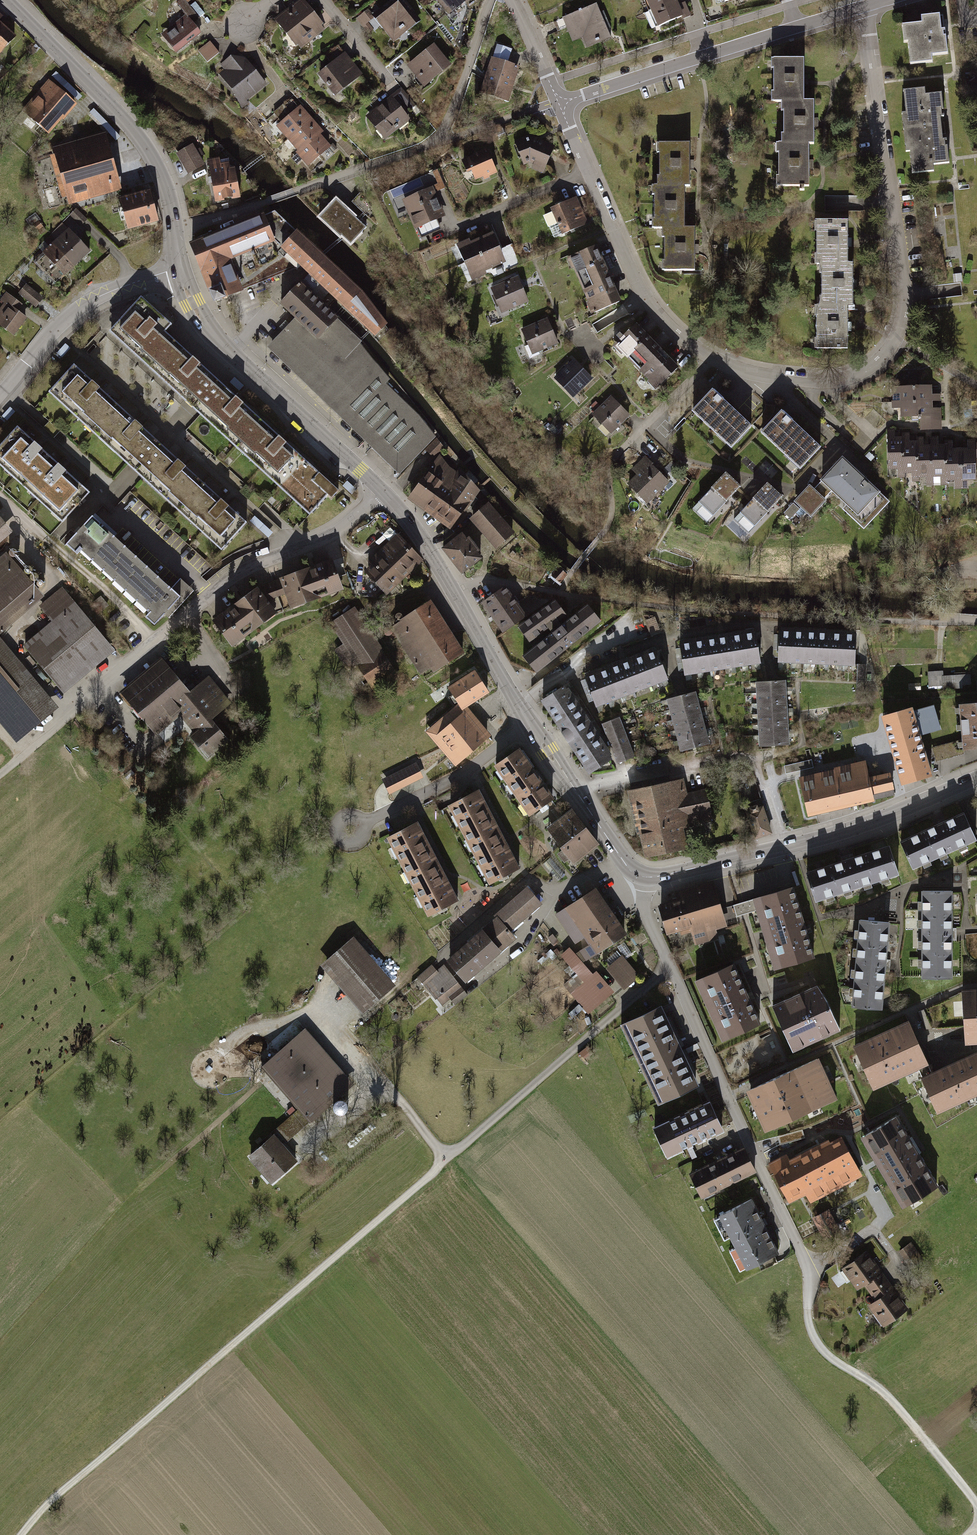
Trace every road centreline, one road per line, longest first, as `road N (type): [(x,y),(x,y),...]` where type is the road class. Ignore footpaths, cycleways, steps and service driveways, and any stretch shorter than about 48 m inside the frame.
road 1 (track): [(670,963),(50,1500),(22,1534)]
road 2 (residential): [(862,7),(905,296),(895,342),(864,370),(832,381),(773,377),(696,348),(651,302),(587,172)]
road 3 (residential): [(642,876),(644,912),(812,1279)]
road 4 (residential): [(489,0),(437,142),(175,232)]
road 5 (tertiary): [(976,778),(828,837),(642,876)]
road 6 (tertiary): [(382,490),(216,338),(177,268)]
road 7 (track): [(976,1505),(890,1398),(823,1350),(807,1310),(812,1279)]
road 8 (tertiary): [(175,232),(168,196),(137,135),(5,0)]
road 9 (tertiary): [(530,726),(428,548),(382,490)]
road 10 (residential): [(797,27),(558,102)]
road 11 (residential): [(382,490),(333,533),(236,577),(180,616)]
road 12 (track): [(180,616),(0,774)]
road 13 (unclassified): [(0,395),(74,313),(177,268)]
road 14 (track): [(447,1159),(386,1081),(372,1090),(311,1017)]
road 15 (residential): [(530,726),(467,771),(351,830)]
road 16 (tertiary): [(642,876),(530,726)]
road 17 (residential): [(587,172),(465,223)]

